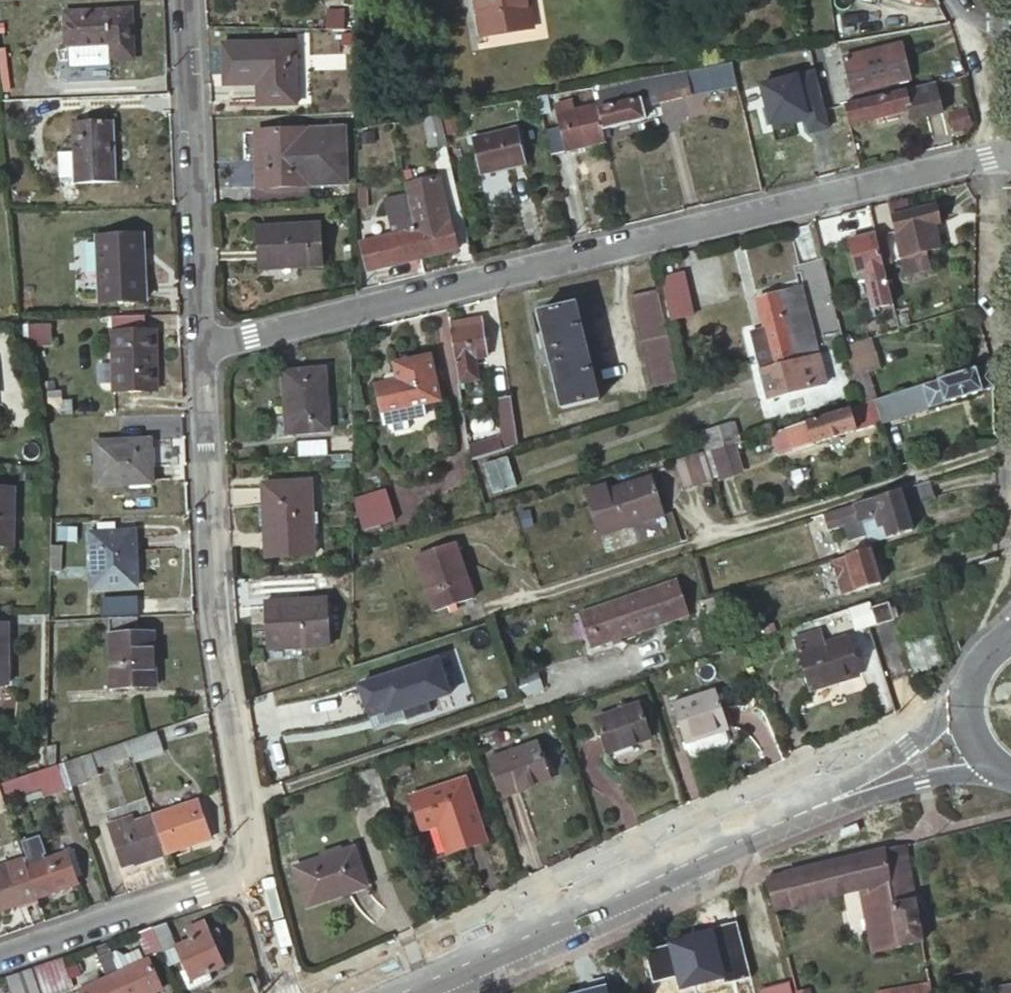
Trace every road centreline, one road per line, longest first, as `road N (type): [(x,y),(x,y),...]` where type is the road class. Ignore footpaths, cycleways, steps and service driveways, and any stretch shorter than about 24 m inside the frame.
road 1 (residential): [(204,343),(1010,153)]
road 2 (residential): [(204,343),(216,617),(255,870)]
road 3 (secondary): [(402,992),(840,797)]
road 4 (residential): [(188,0),(204,343)]
road 5 (residential): [(0,958),(255,870)]
road 6 (secondary): [(974,680),(840,797)]
road 7 (secondary): [(840,797),(1010,774)]
road 8 (residential): [(255,870),(290,992)]

